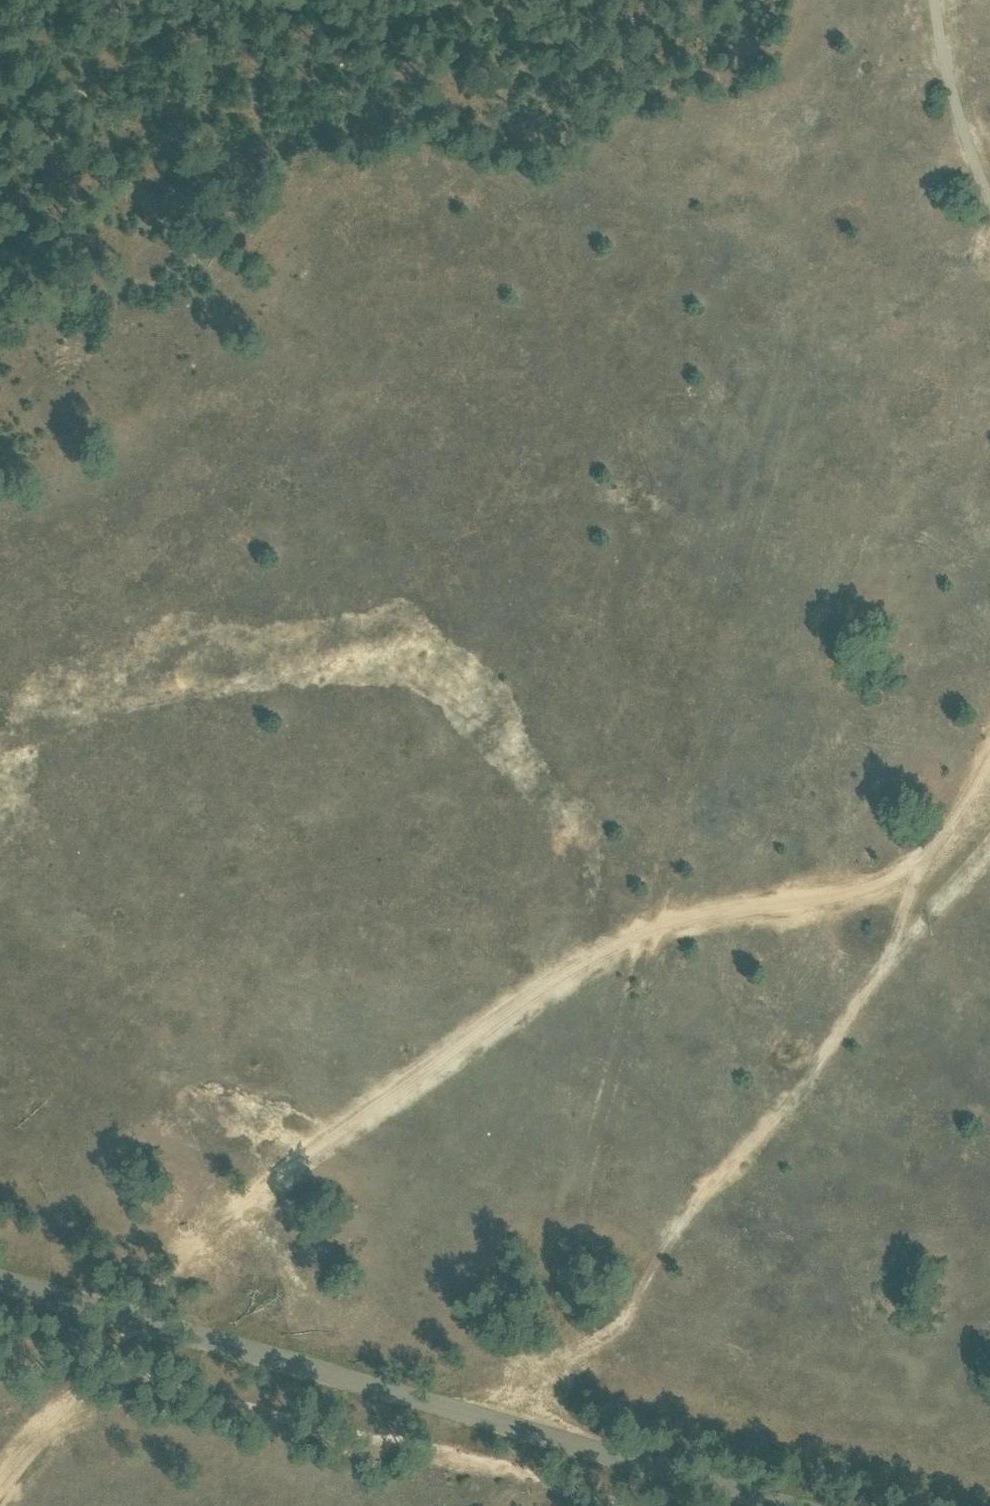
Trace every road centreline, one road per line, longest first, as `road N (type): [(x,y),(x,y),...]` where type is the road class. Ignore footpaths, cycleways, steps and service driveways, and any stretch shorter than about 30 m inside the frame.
road 1 (unclassified): [(786,1505),(0,1285)]

